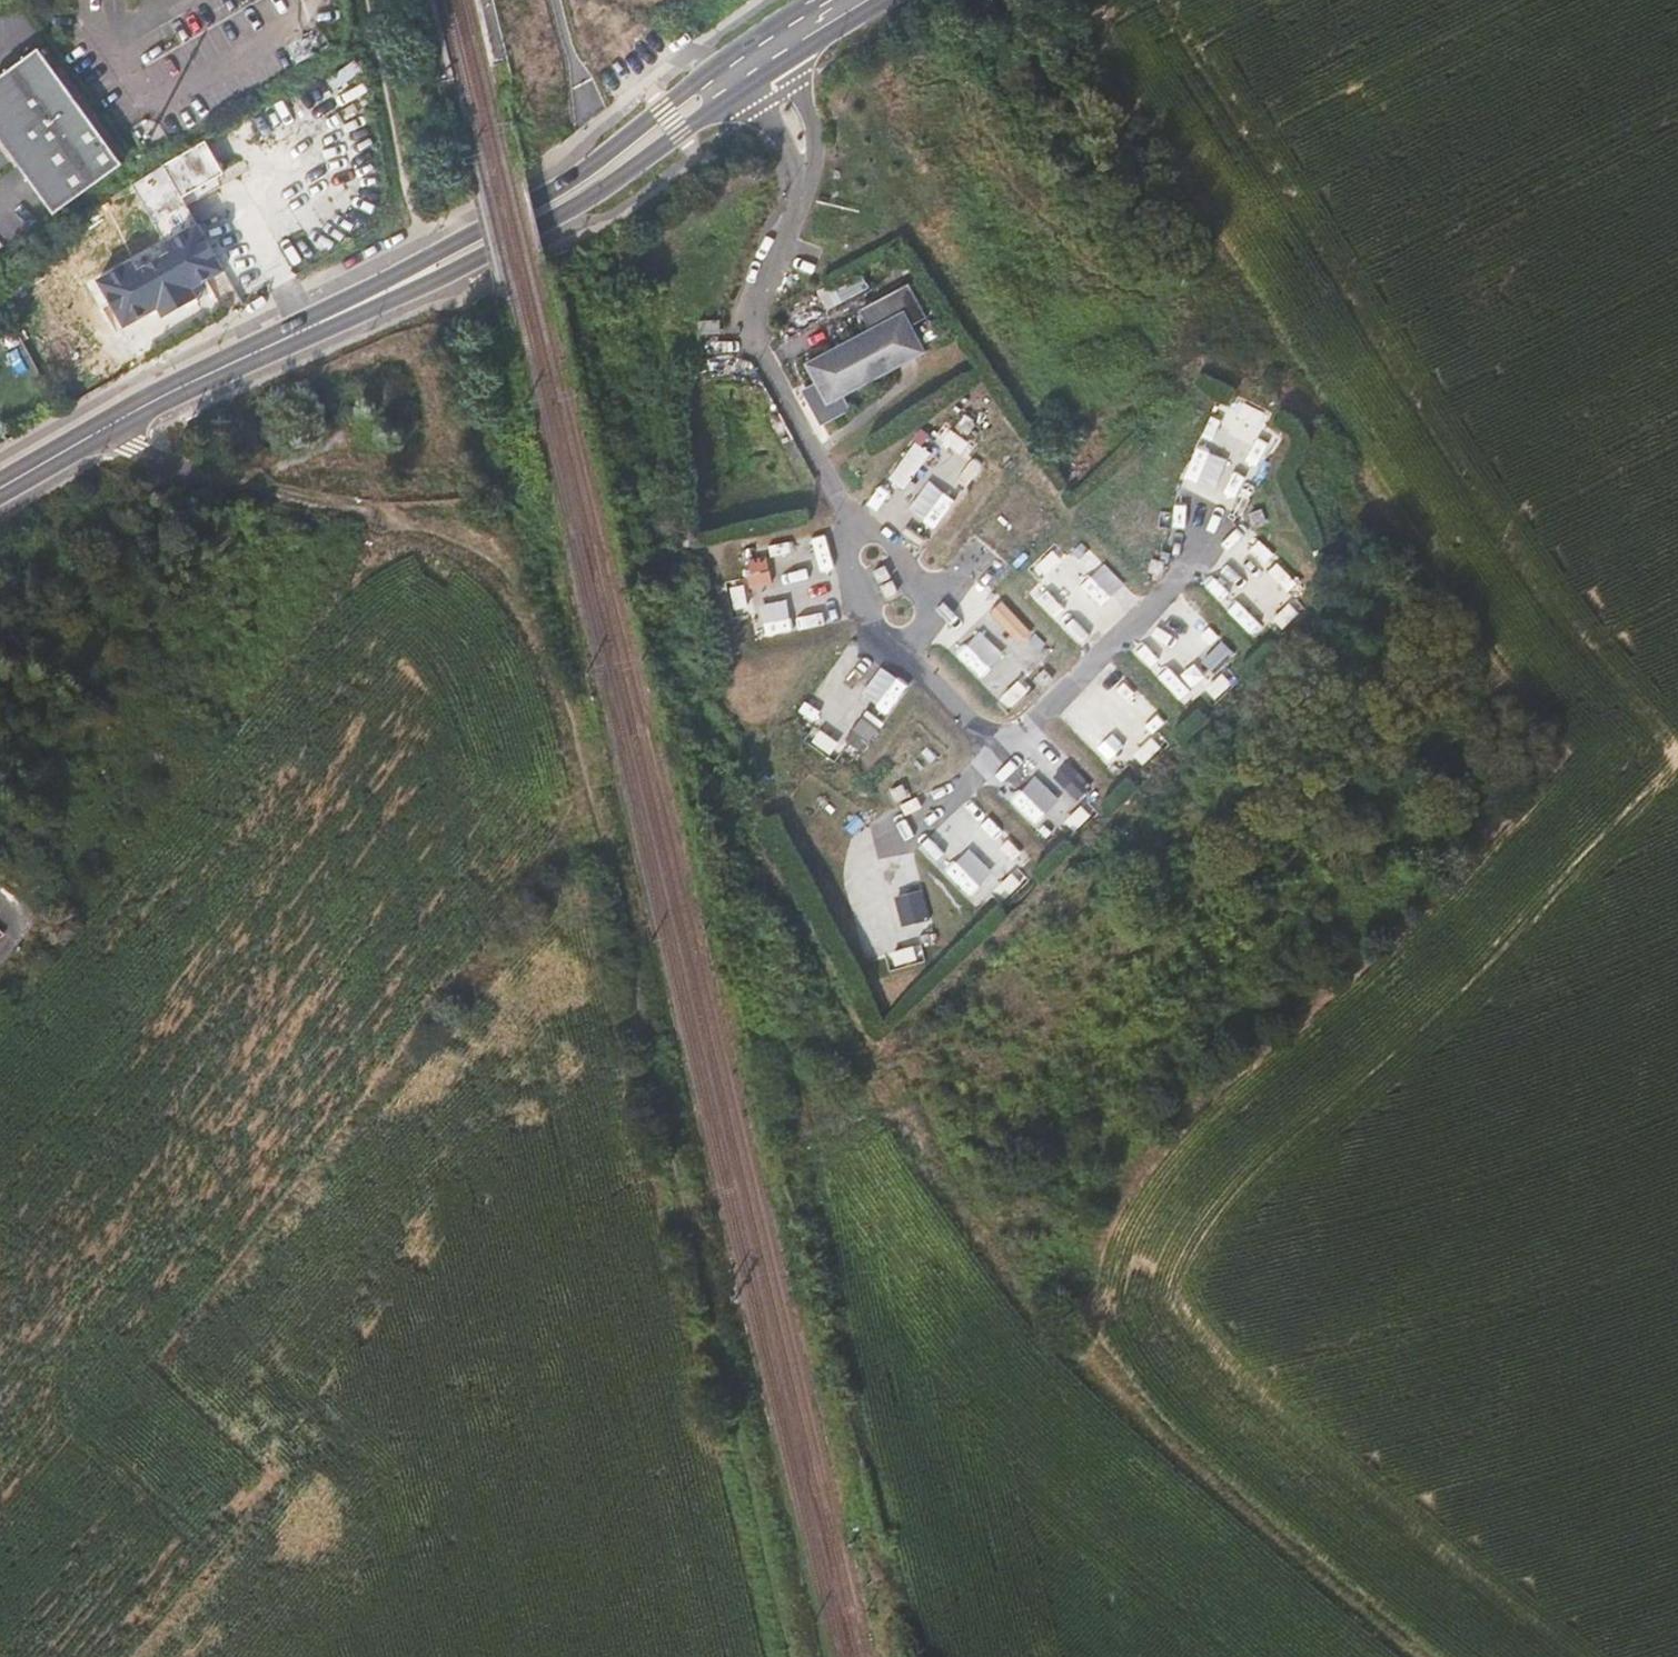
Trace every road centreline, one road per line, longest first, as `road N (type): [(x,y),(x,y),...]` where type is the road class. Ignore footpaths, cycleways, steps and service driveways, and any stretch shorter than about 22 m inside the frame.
road 1 (secondary): [(0,491),(226,368),(478,246)]
road 2 (secondary): [(478,246),(582,203),(886,0)]
road 3 (secondary): [(816,0),(478,246)]

